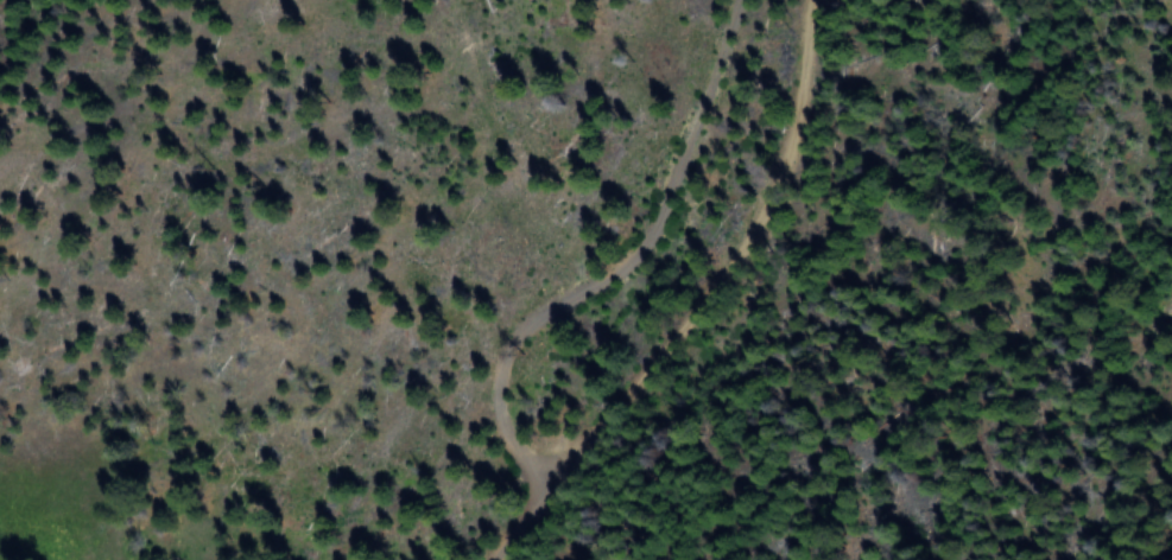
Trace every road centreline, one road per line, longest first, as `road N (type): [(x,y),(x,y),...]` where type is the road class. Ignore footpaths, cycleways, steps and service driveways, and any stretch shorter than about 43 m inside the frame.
road 1 (track): [(487,559),(660,359),(766,209),(796,138),(809,0)]
road 2 (track): [(736,0),(659,219),(636,254),(526,325),(506,350),(499,388),(515,453),(550,482)]

